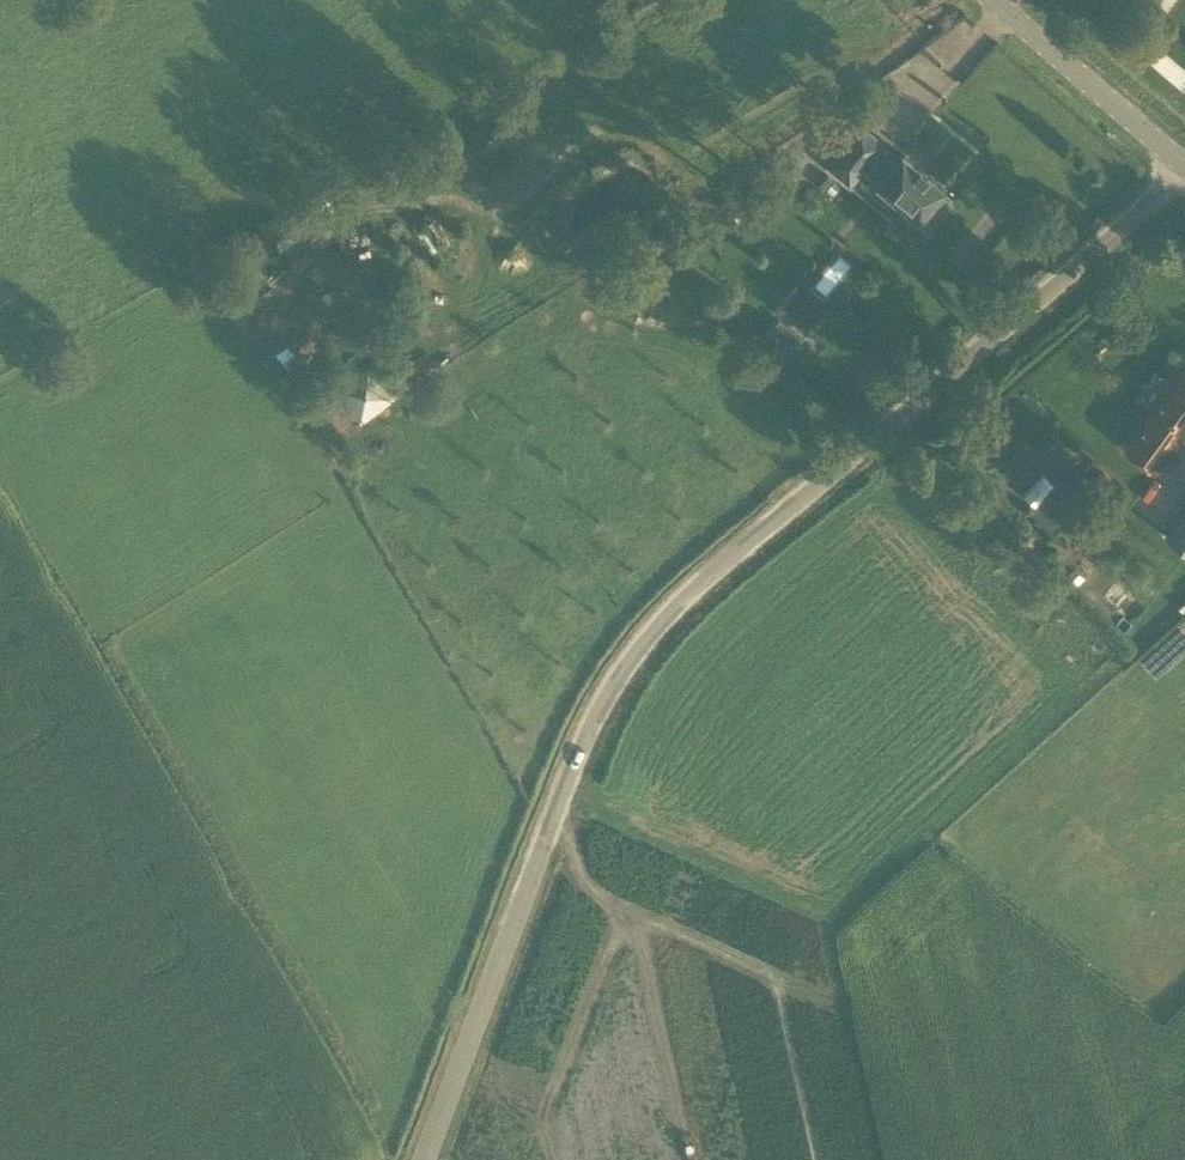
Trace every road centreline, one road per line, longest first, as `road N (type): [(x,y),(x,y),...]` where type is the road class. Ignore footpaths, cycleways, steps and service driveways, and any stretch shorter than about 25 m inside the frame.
road 1 (unclassified): [(429,1159),(614,682),(671,615),(809,494),(1184,178)]
road 2 (unclassified): [(1184,170),(992,0)]

